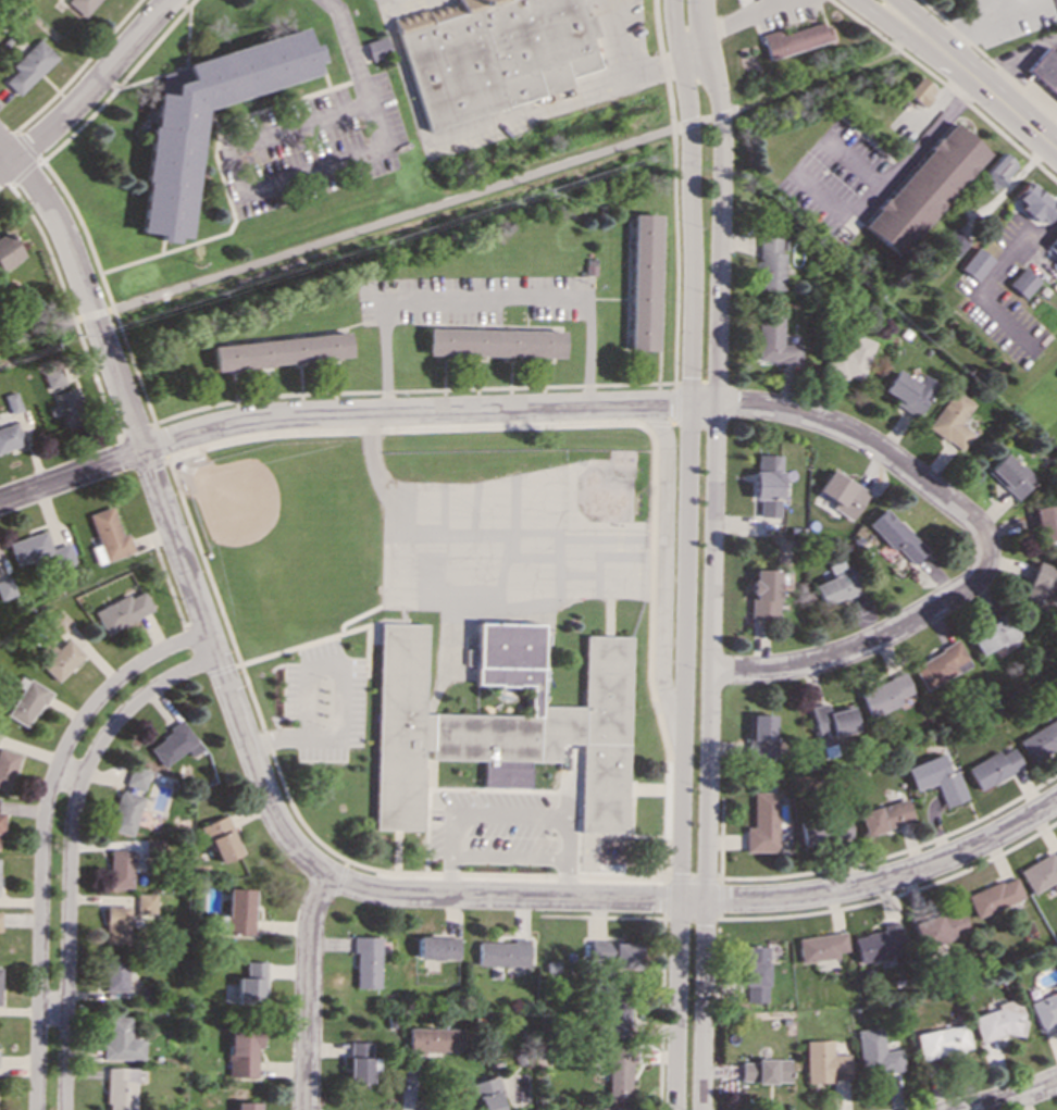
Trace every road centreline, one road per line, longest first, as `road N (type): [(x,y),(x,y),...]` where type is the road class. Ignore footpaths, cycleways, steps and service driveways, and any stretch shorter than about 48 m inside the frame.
road 1 (residential): [(1056,801),(925,868),(787,898),(396,895),(331,875),(278,825),(64,235),(0,143)]
road 2 (tertiary): [(702,1109),(722,145),(704,0)]
road 3 (tertiary): [(673,0),(689,123),(693,263),(676,1109)]
road 4 (residential): [(0,503),(177,438),(254,421),(739,404),(826,423),(878,449),(977,525),(986,558)]
road 5 (residential): [(208,633),(162,651),(113,686),(79,724),(53,780),(43,835),(37,1109)]
road 6 (residential): [(66,1109),(72,837),(80,788),(120,720),(175,677),(217,660)]
road 7 (residential): [(645,406),(667,445),(662,678),(683,727)]
road 8 (residential): [(711,672),(793,668),(863,646),(968,587),(986,558)]
road 9 (residential): [(0,174),(76,105),(170,0)]
road 10 (residential): [(331,875),(309,930),(306,1109)]
road 11 (primary): [(923,38),(1056,151)]

